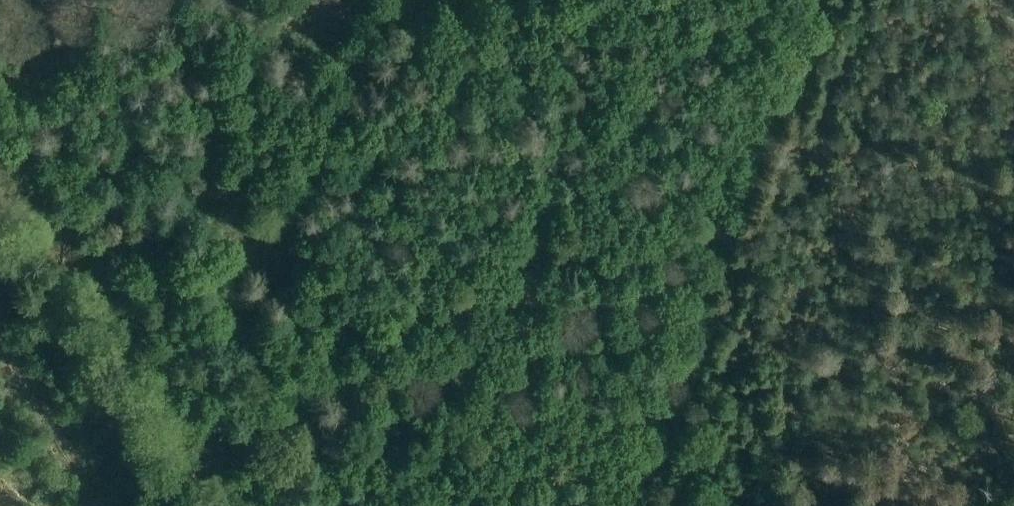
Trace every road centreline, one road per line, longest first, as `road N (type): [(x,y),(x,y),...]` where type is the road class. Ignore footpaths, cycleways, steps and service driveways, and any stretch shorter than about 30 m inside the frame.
road 1 (track): [(102,505),(0,332)]

